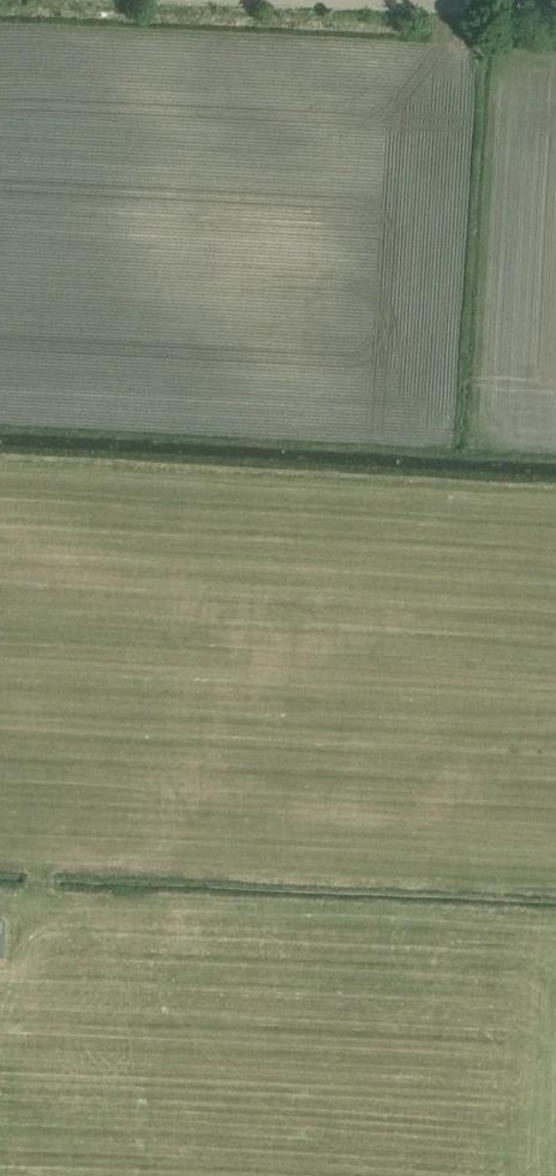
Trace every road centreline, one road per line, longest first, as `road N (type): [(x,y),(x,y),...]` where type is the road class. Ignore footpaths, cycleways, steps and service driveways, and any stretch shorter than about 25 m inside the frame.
road 1 (track): [(555,14),(342,0)]

